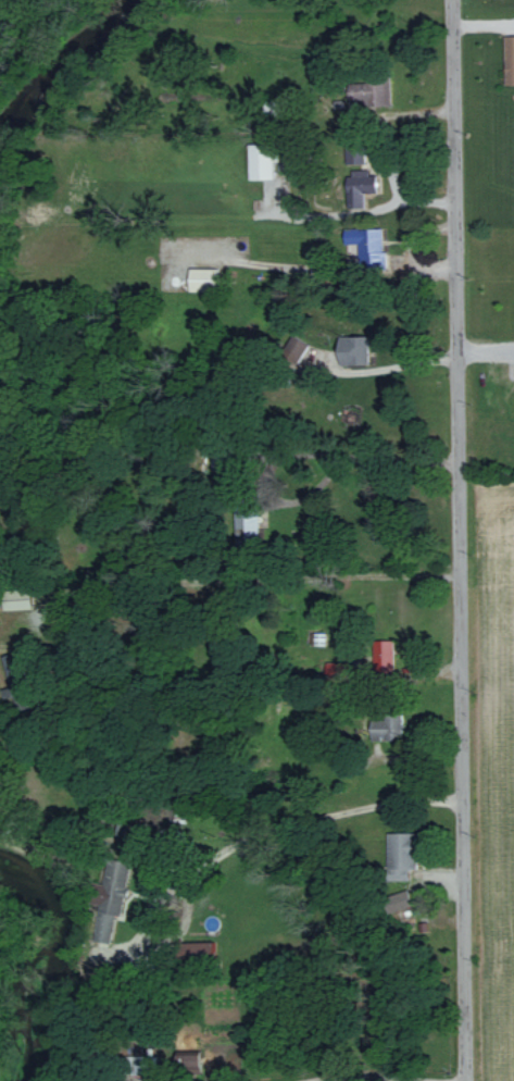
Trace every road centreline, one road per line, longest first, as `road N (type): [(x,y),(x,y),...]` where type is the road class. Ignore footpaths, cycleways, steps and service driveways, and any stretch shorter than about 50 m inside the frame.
road 1 (residential): [(464,1080),(448,0)]

